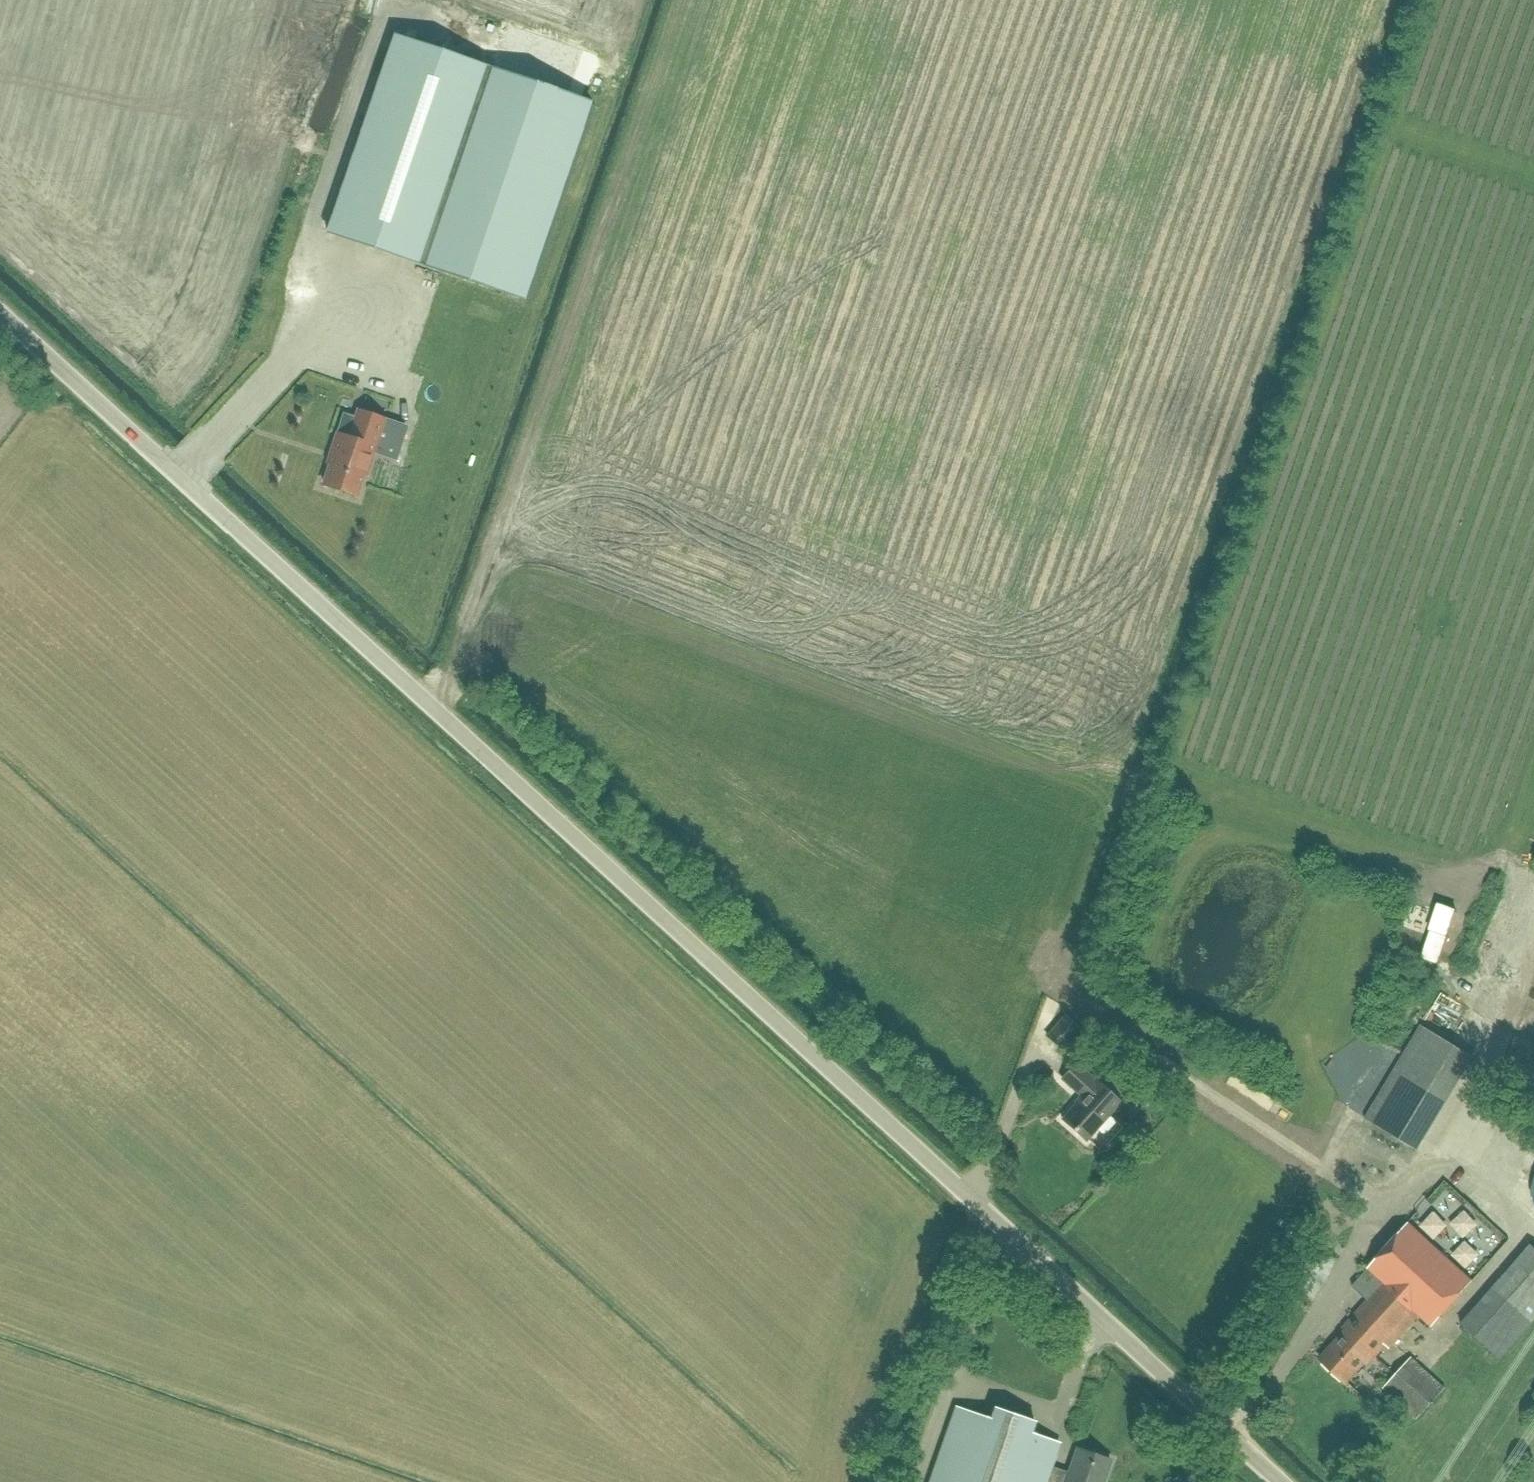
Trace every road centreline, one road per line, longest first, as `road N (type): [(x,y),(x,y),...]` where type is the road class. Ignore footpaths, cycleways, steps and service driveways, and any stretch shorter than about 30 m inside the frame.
road 1 (unclassified): [(1282,1481),(0,310)]
road 2 (track): [(912,1481),(1005,1228)]

